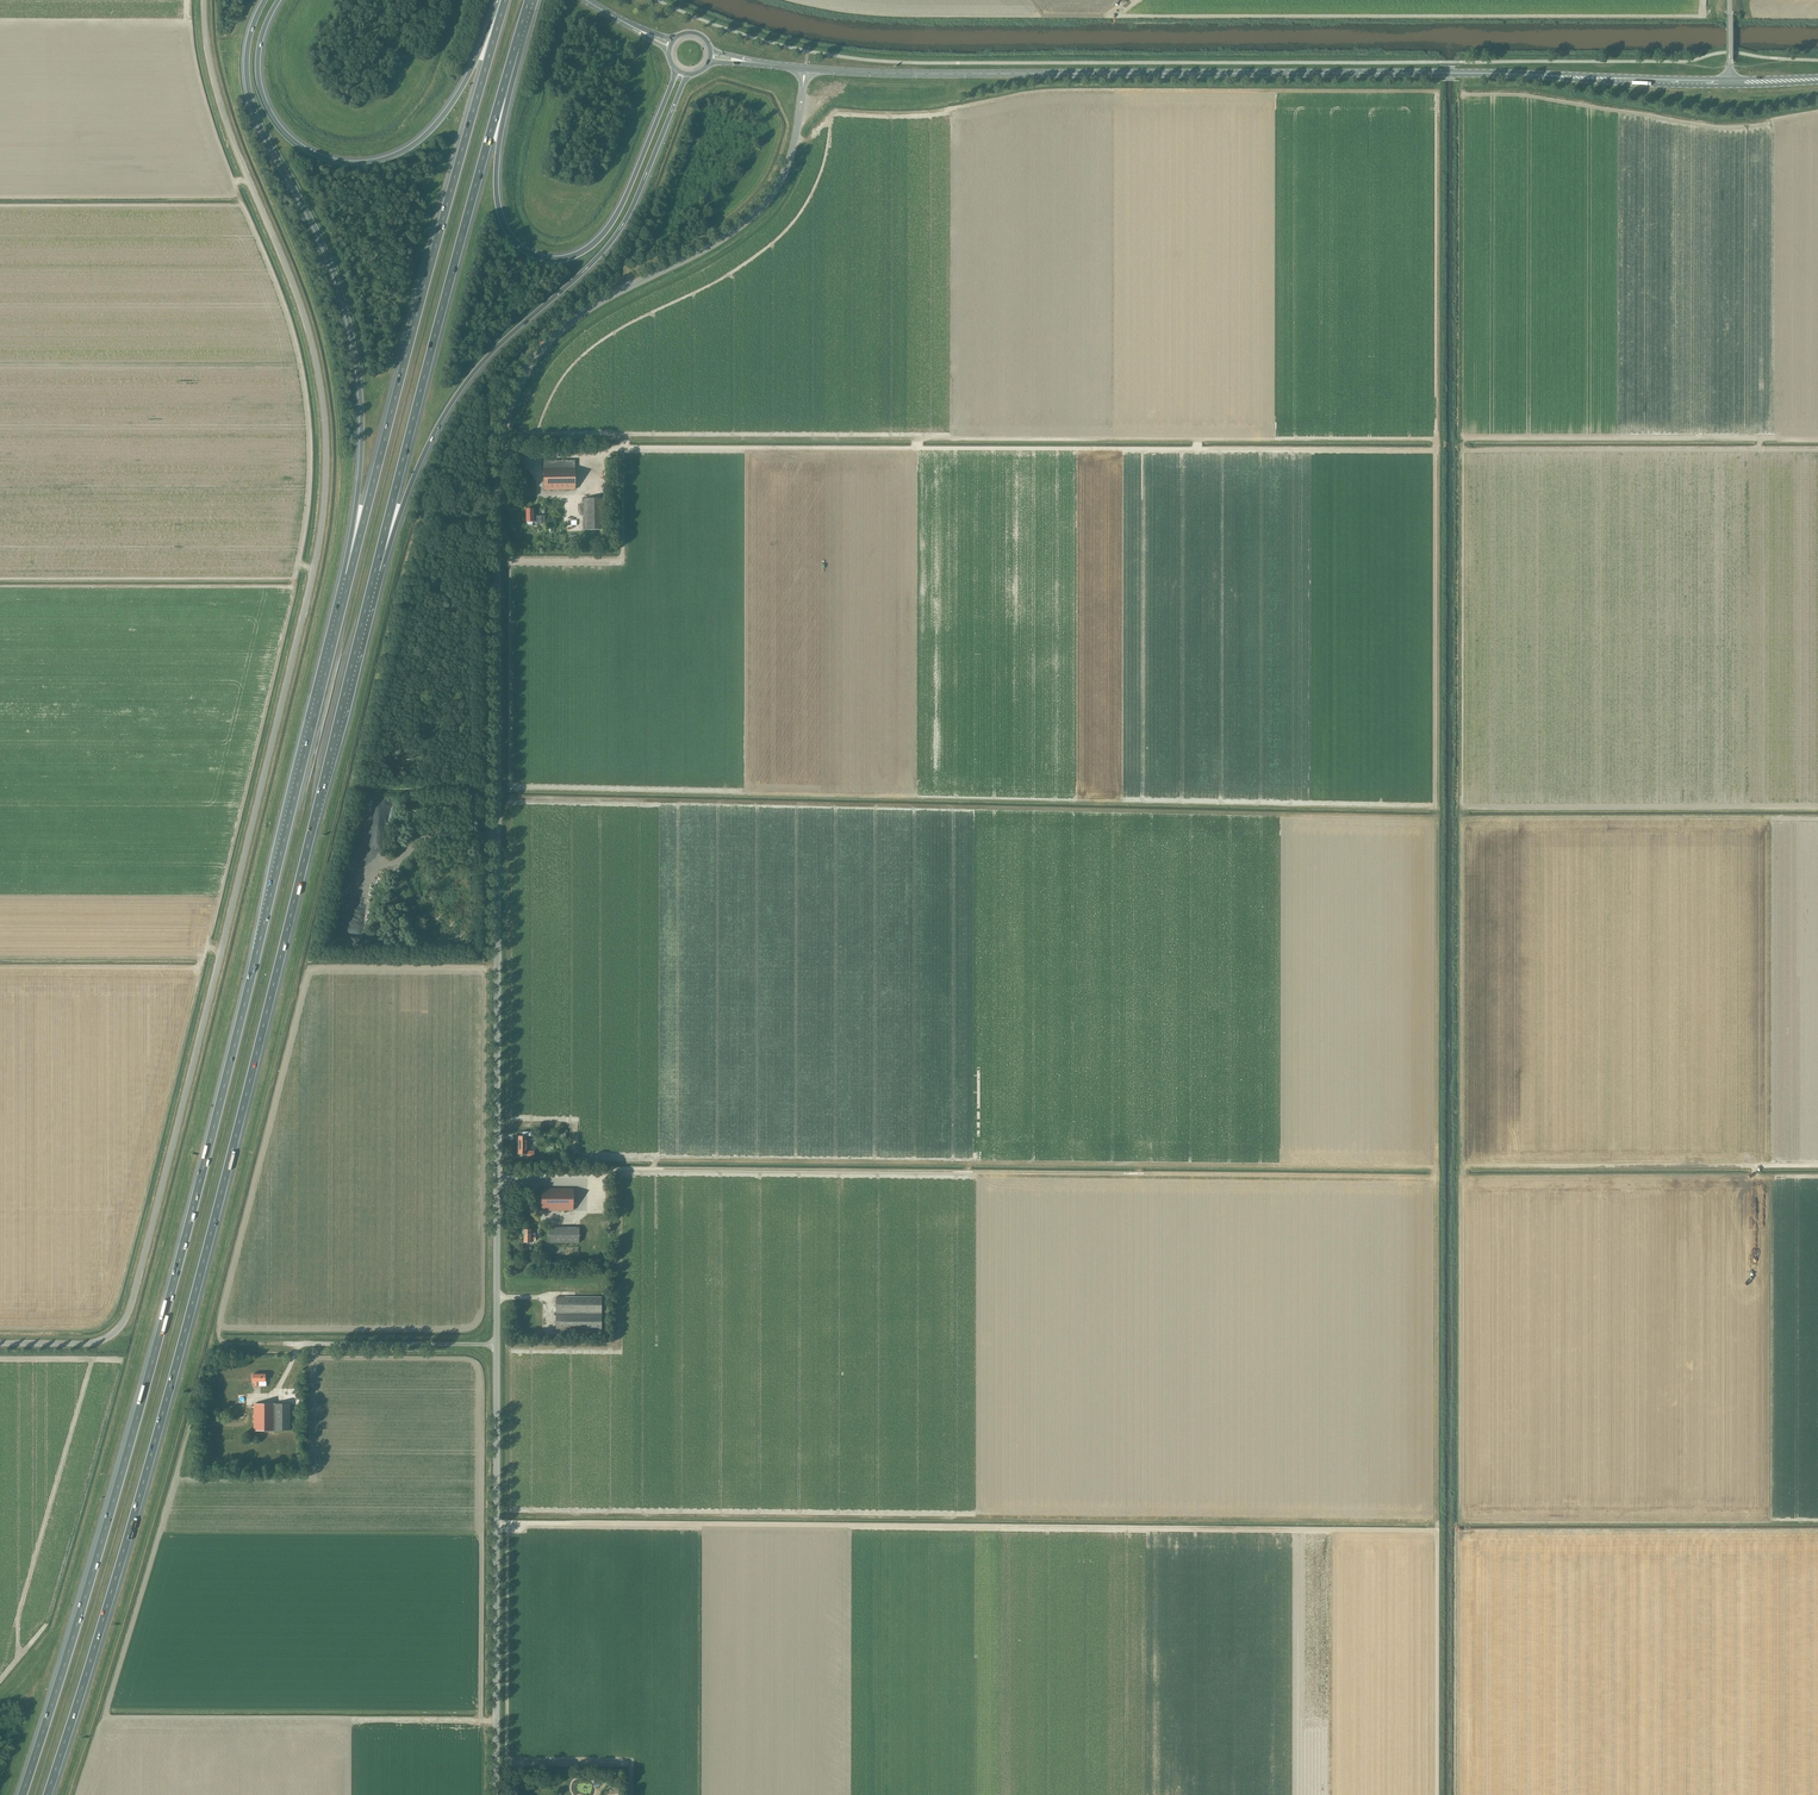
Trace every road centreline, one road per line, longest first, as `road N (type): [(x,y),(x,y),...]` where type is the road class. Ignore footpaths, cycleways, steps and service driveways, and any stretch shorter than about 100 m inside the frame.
road 1 (unclassified): [(0,1343),(96,1342),(130,1308),(321,528),(326,444),(312,345),(219,98),(204,0)]
road 2 (unclassified): [(497,1345),(498,533),(505,425),(529,368),(560,330),(711,246),(765,203),(790,158),(803,86)]
road 3 (motorway): [(47,1794),(172,1380),(375,570)]
road 4 (motorway): [(349,575),(151,1367),(22,1794)]
road 5 (secondary): [(1535,75),(809,68)]
road 6 (motorway): [(266,0),(249,33),(247,88),(326,251),(357,364),(361,452),(349,575)]
road 7 (motorway): [(375,570),(449,406),(497,347),(612,240),(690,74)]
road 8 (motorway): [(505,0),(349,575)]
road 9 (motorway): [(375,570),(514,50)]
road 10 (motorway): [(675,68),(612,222),(580,253),(546,258),(513,240),(497,201),(514,50)]
road 11 (motorway): [(504,0),(458,94),(429,132),(383,160),(349,163),(296,145),(263,100),(258,50),(279,0)]
road 12 (unclassified): [(496,1794),(497,1345)]
road 13 (unclassified): [(283,1343),(497,1345)]
road 14 (secondary): [(1535,75),(1730,86)]
road 15 (secondary): [(1730,78),(1535,75)]

